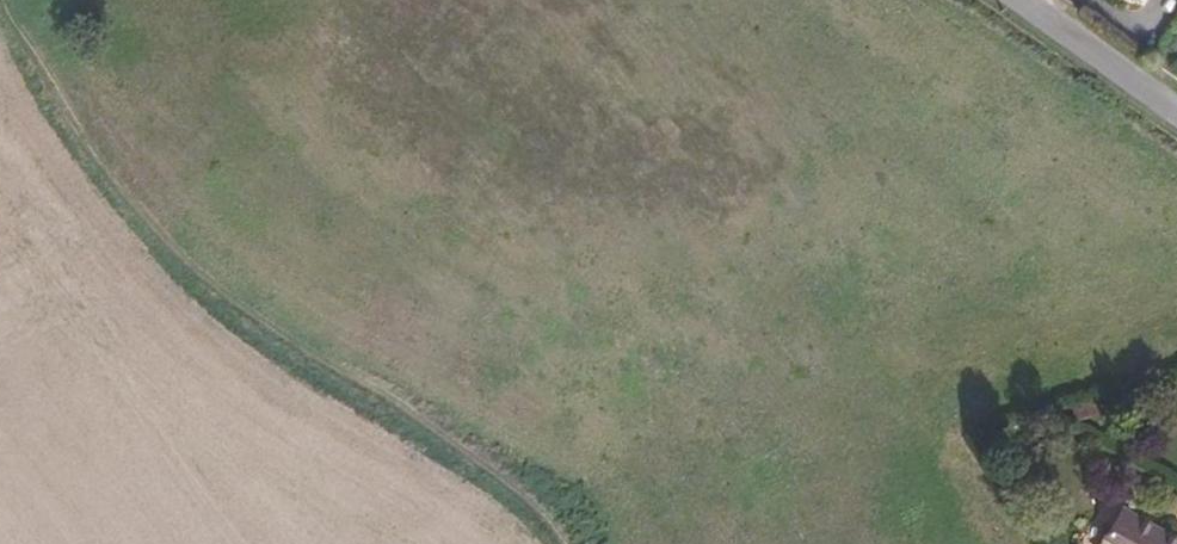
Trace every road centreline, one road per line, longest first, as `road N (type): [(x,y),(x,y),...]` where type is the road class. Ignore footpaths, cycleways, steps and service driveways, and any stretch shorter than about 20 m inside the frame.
road 1 (track): [(566,543),(517,490),(236,320),(156,253),(81,161),(21,59),(0,1)]
road 2 (tertiary): [(1015,0),(1176,112)]

